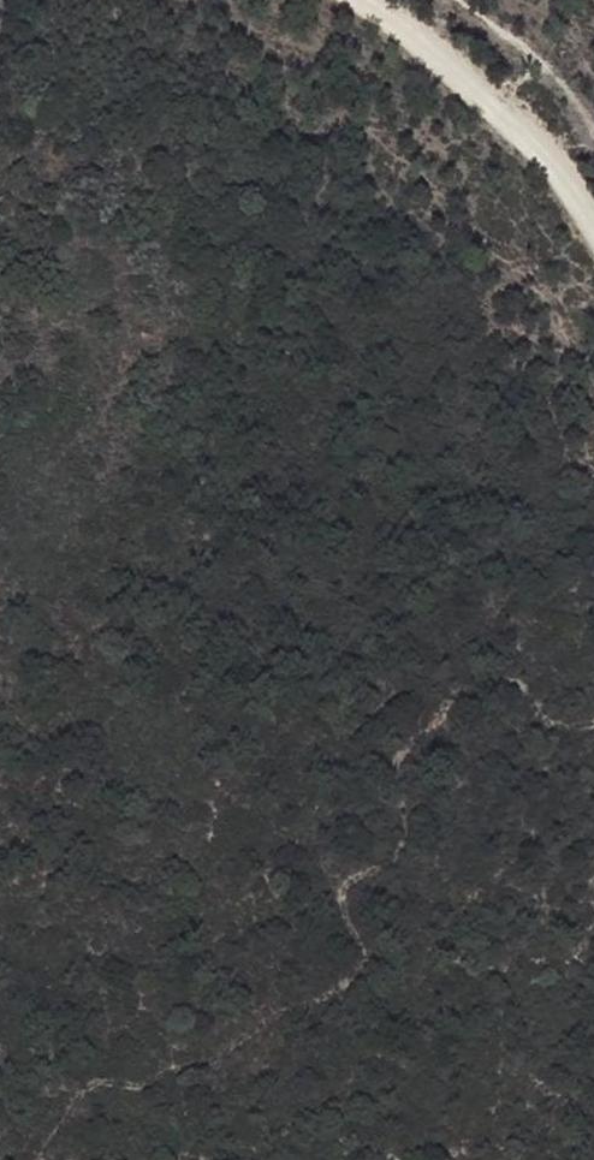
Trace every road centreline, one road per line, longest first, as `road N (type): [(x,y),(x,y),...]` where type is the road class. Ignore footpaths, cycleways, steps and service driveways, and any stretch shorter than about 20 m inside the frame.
road 1 (track): [(357,0),(412,35),(593,237)]

